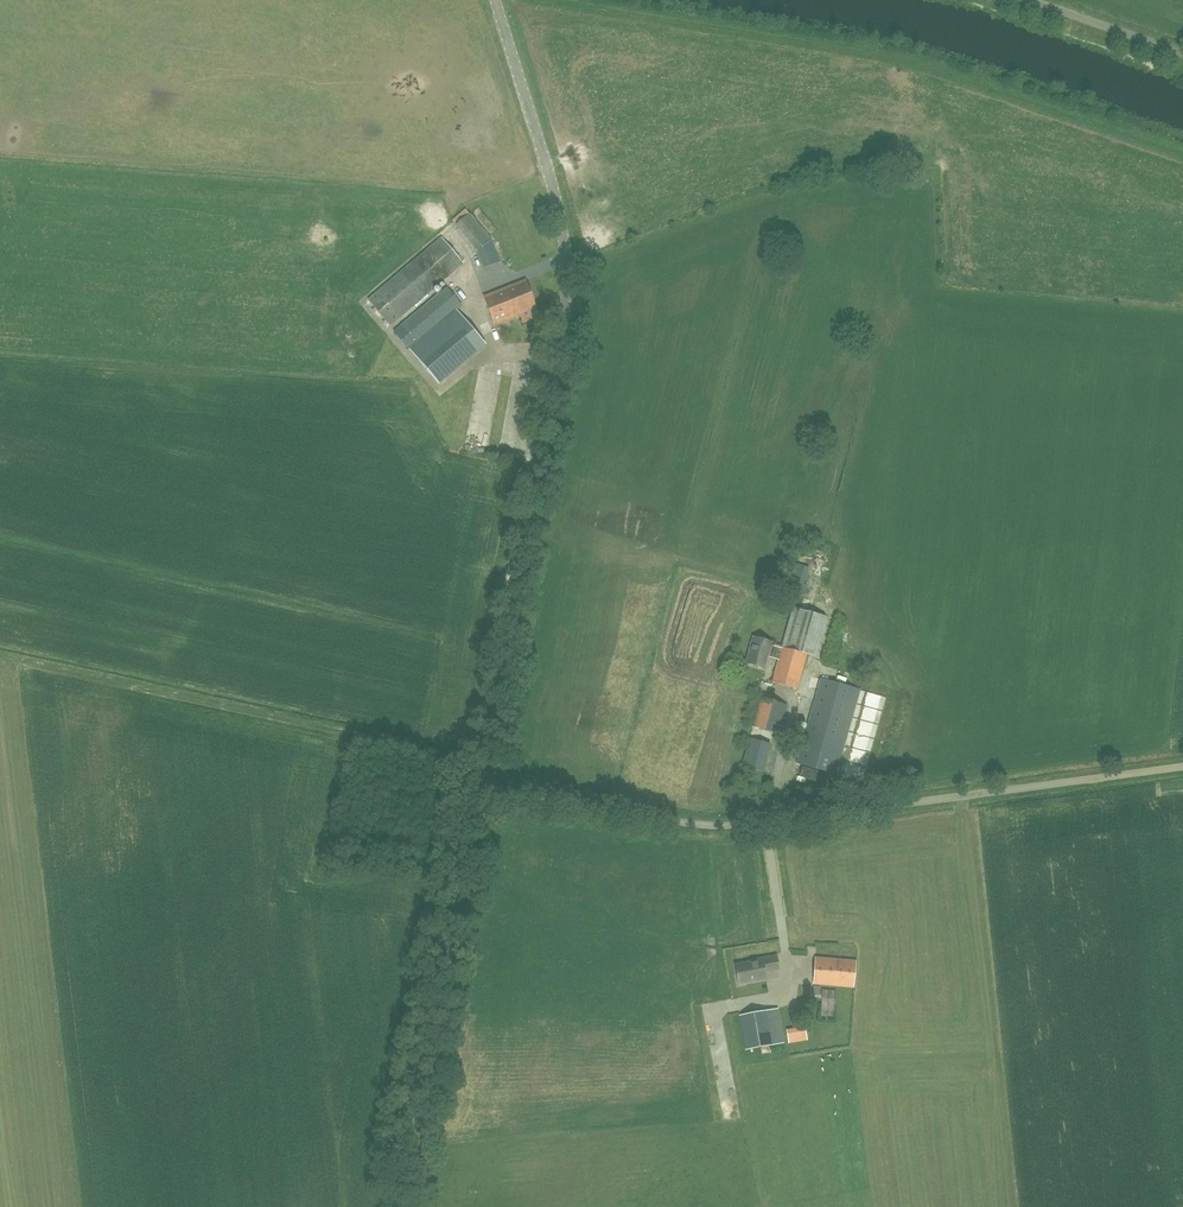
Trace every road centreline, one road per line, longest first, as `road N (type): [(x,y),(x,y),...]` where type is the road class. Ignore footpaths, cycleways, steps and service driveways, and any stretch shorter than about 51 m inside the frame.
road 1 (tertiary): [(473,785),(567,283),(558,205),(494,0)]
road 2 (unclassified): [(1182,769),(724,825),(473,785)]
road 3 (track): [(1182,155),(926,67),(553,0)]
road 4 (track): [(478,762),(0,659)]
road 5 (tertiary): [(400,1206),(473,785)]
road 6 (unclassified): [(1182,55),(1025,0)]

